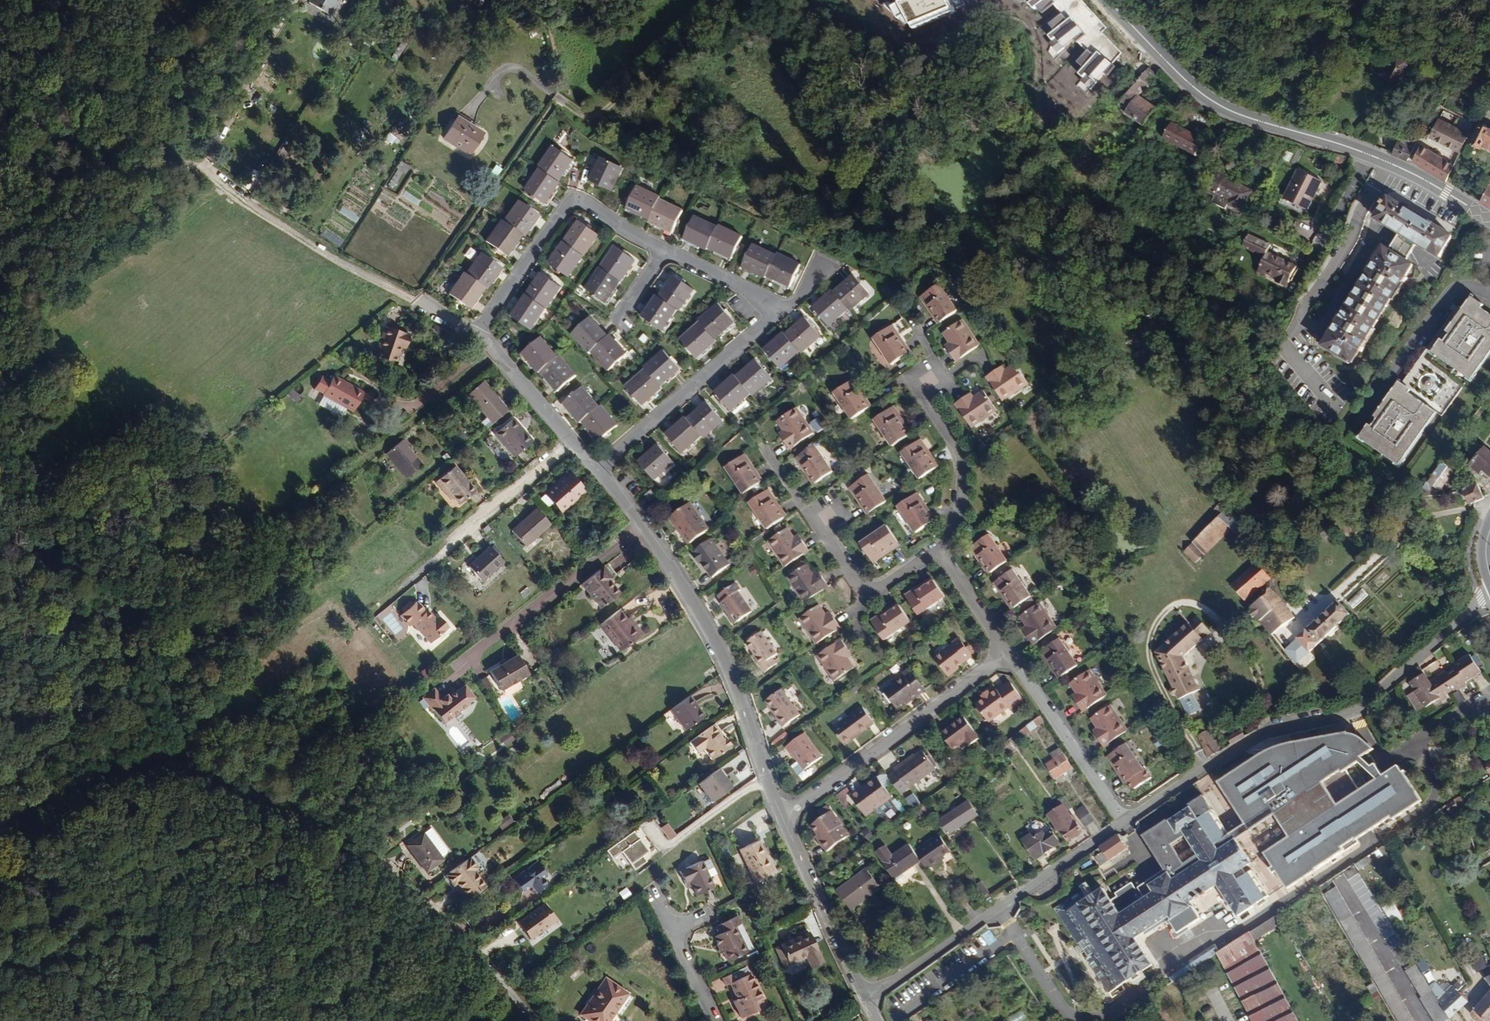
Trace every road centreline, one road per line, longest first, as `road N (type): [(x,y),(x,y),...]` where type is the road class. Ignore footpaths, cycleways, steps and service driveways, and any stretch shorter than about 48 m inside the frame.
road 1 (track): [(295,0),(201,169),(316,252),(416,302),(556,97),(603,112),(725,0)]
road 2 (unclassified): [(440,920),(383,866),(320,823),(157,758),(84,772),(0,818)]
road 3 (tertiary): [(1489,220),(1389,162),(1226,107),(1161,57),(1111,0)]
road 4 (residential): [(1122,822),(1237,744),(1353,709),(1489,590)]
road 5 (residential): [(783,817),(723,667),(639,524)]
road 6 (residential): [(865,1000),(1122,822)]
road 7 (residential): [(783,817),(1006,654)]
road 8 (residential): [(468,330),(569,199),(661,248)]
road 9 (residential): [(773,309),(594,467)]
road 10 (residential): [(475,654),(639,524)]
road 11 (residential): [(930,373),(910,386),(943,434),(956,484),(945,542),(935,551)]
road 12 (residential): [(1122,822),(1006,654)]
road 13 (residential): [(865,1000),(783,817)]
road 14 (residential): [(820,519),(863,593),(935,551)]
road 15 (residential): [(440,543),(567,438)]
road 16 (residential): [(567,438),(468,330)]
road 17 (residential): [(712,1020),(651,893)]
road 18 (residential): [(528,1020),(440,920)]
road 19 (residential): [(661,248),(773,309)]
road 20 (residential): [(935,551),(1006,654)]

